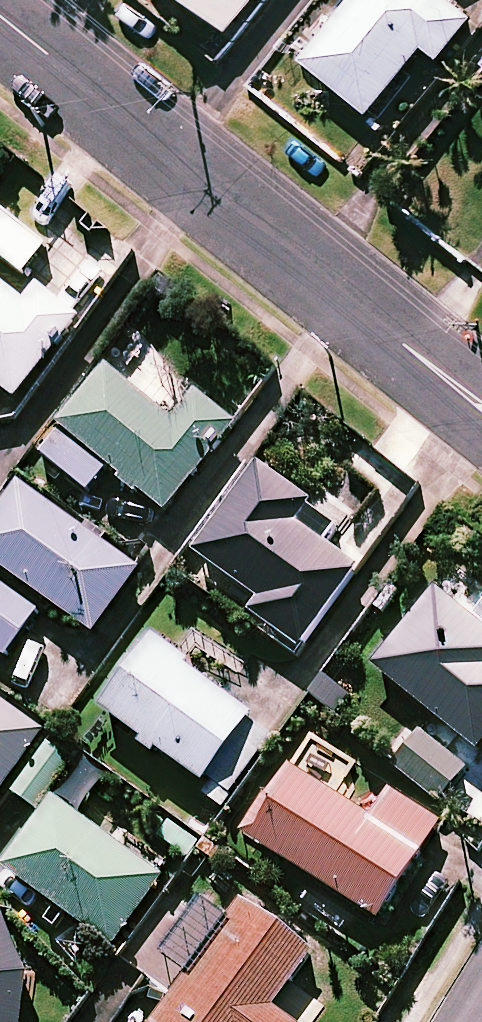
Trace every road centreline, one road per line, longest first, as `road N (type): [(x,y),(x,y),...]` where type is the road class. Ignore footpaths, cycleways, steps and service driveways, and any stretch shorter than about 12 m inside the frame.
road 1 (residential): [(0,19),(481,406)]

